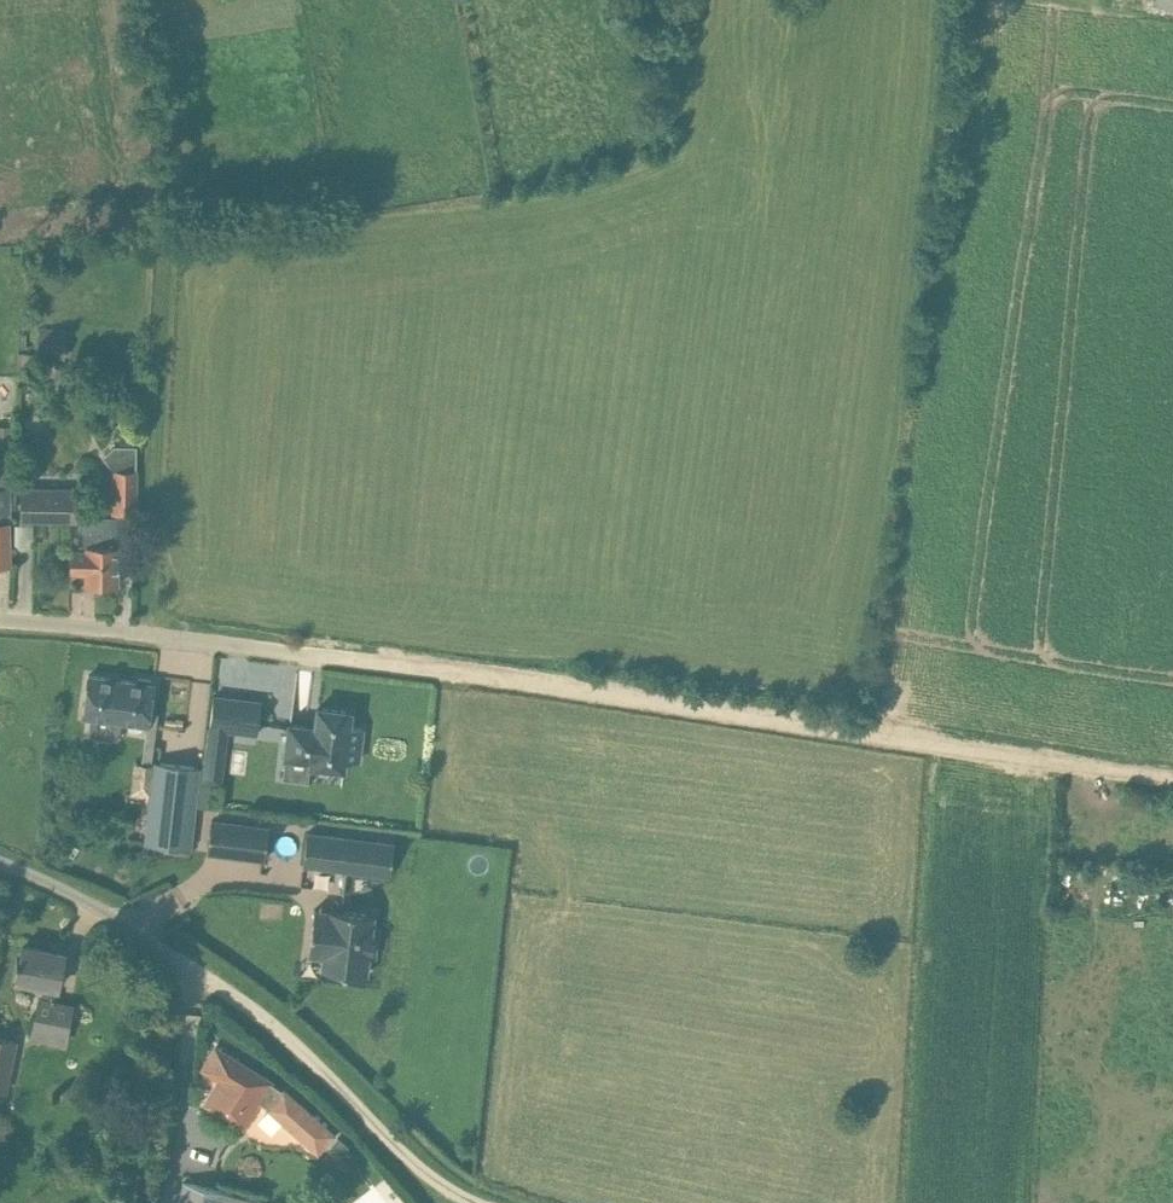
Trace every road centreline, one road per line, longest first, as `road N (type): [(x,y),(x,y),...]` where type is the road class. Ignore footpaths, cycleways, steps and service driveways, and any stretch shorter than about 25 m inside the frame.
road 1 (track): [(1172,780),(362,658)]
road 2 (residential): [(362,658),(0,620)]
road 3 (track): [(465,1202),(428,1194),(208,958)]
road 4 (unclassified): [(208,958),(0,868)]

